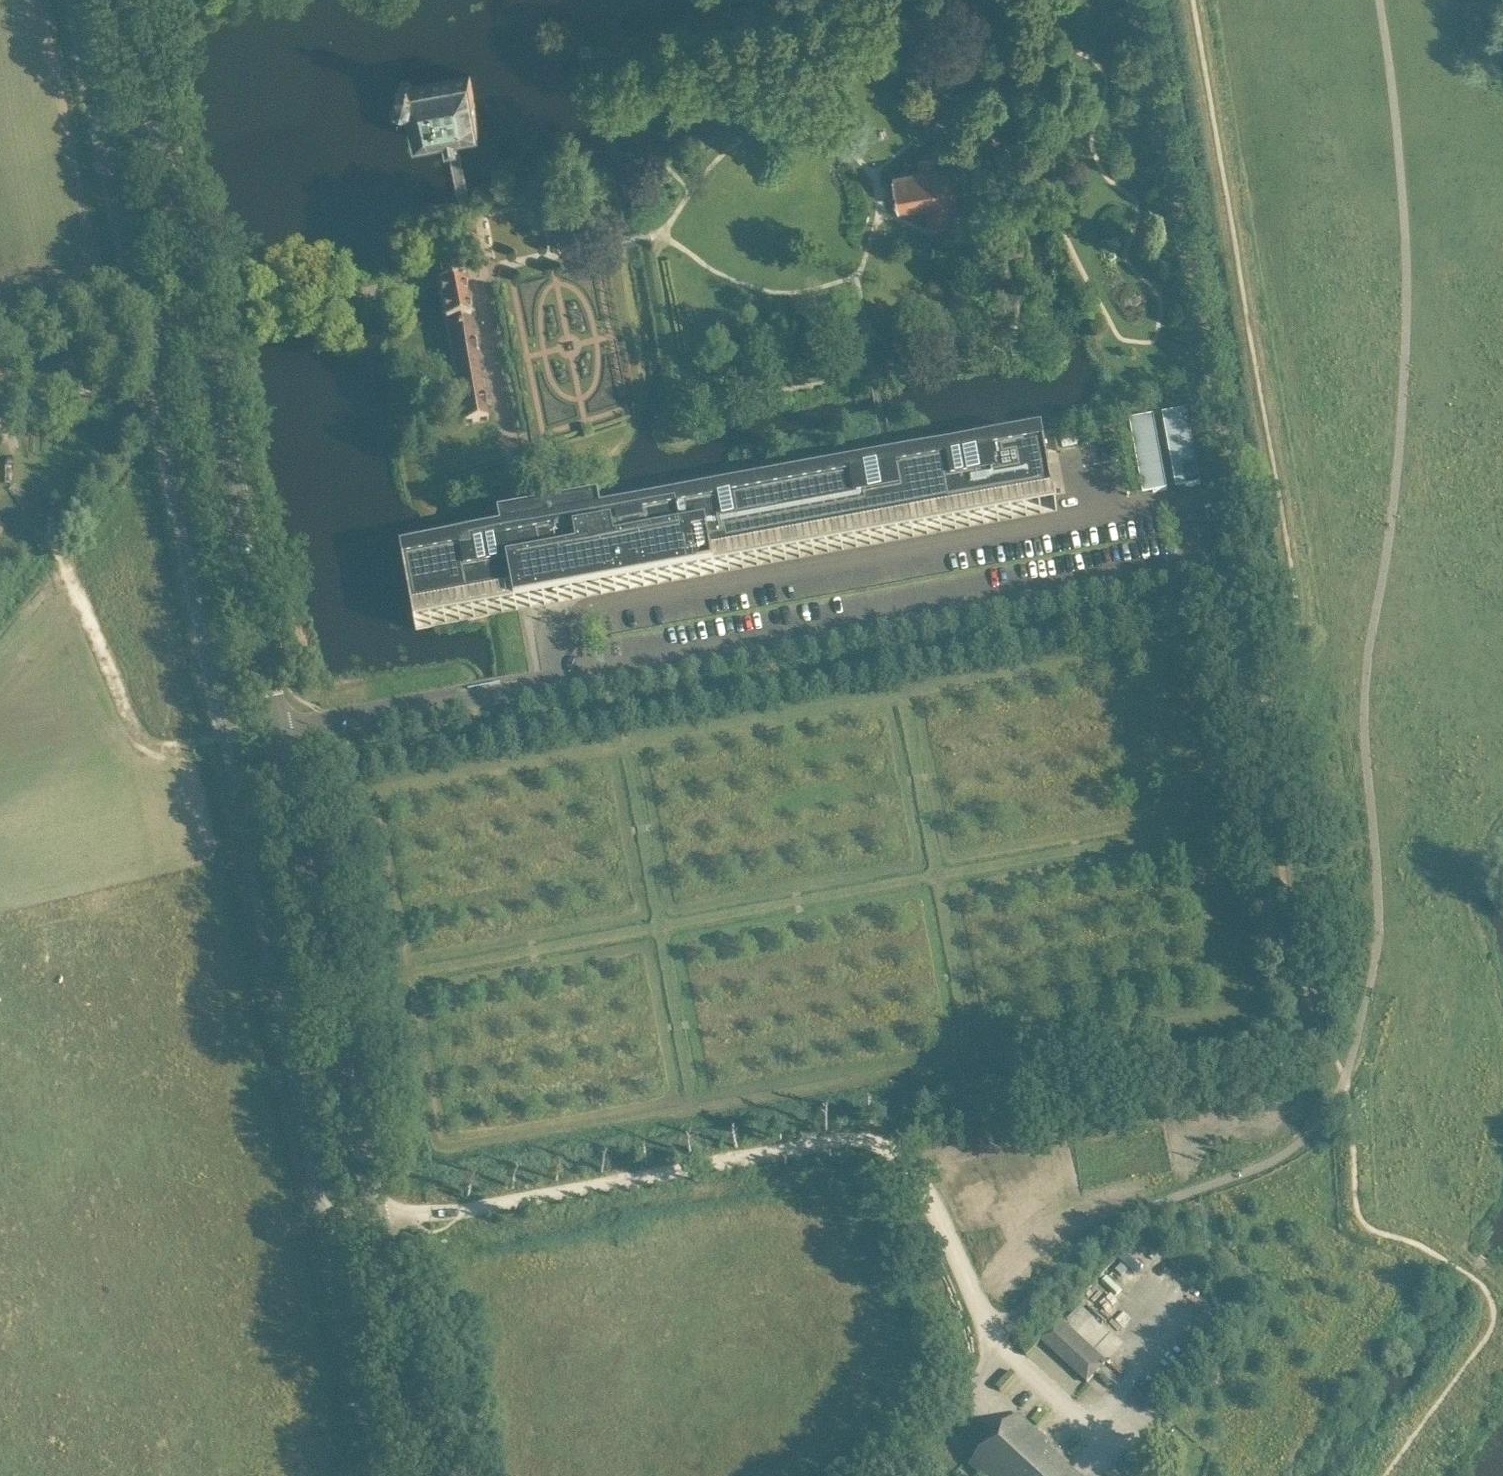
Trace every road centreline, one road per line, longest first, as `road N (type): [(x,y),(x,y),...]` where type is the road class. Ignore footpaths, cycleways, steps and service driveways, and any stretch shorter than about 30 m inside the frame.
road 1 (tertiary): [(381,1225),(198,328)]
road 2 (unclassified): [(995,1347),(922,1167),(903,1149),(872,1140),(381,1225)]
road 3 (track): [(1184,498),(1219,485),(1226,462),(1141,0)]
road 4 (track): [(224,734),(166,744),(137,729),(60,555),(31,526),(0,448)]
road 5 (tertiary): [(198,328),(130,0)]
road 6 (tertiary): [(431,1475),(381,1225)]
road 7 (unclassified): [(0,389),(198,328)]

